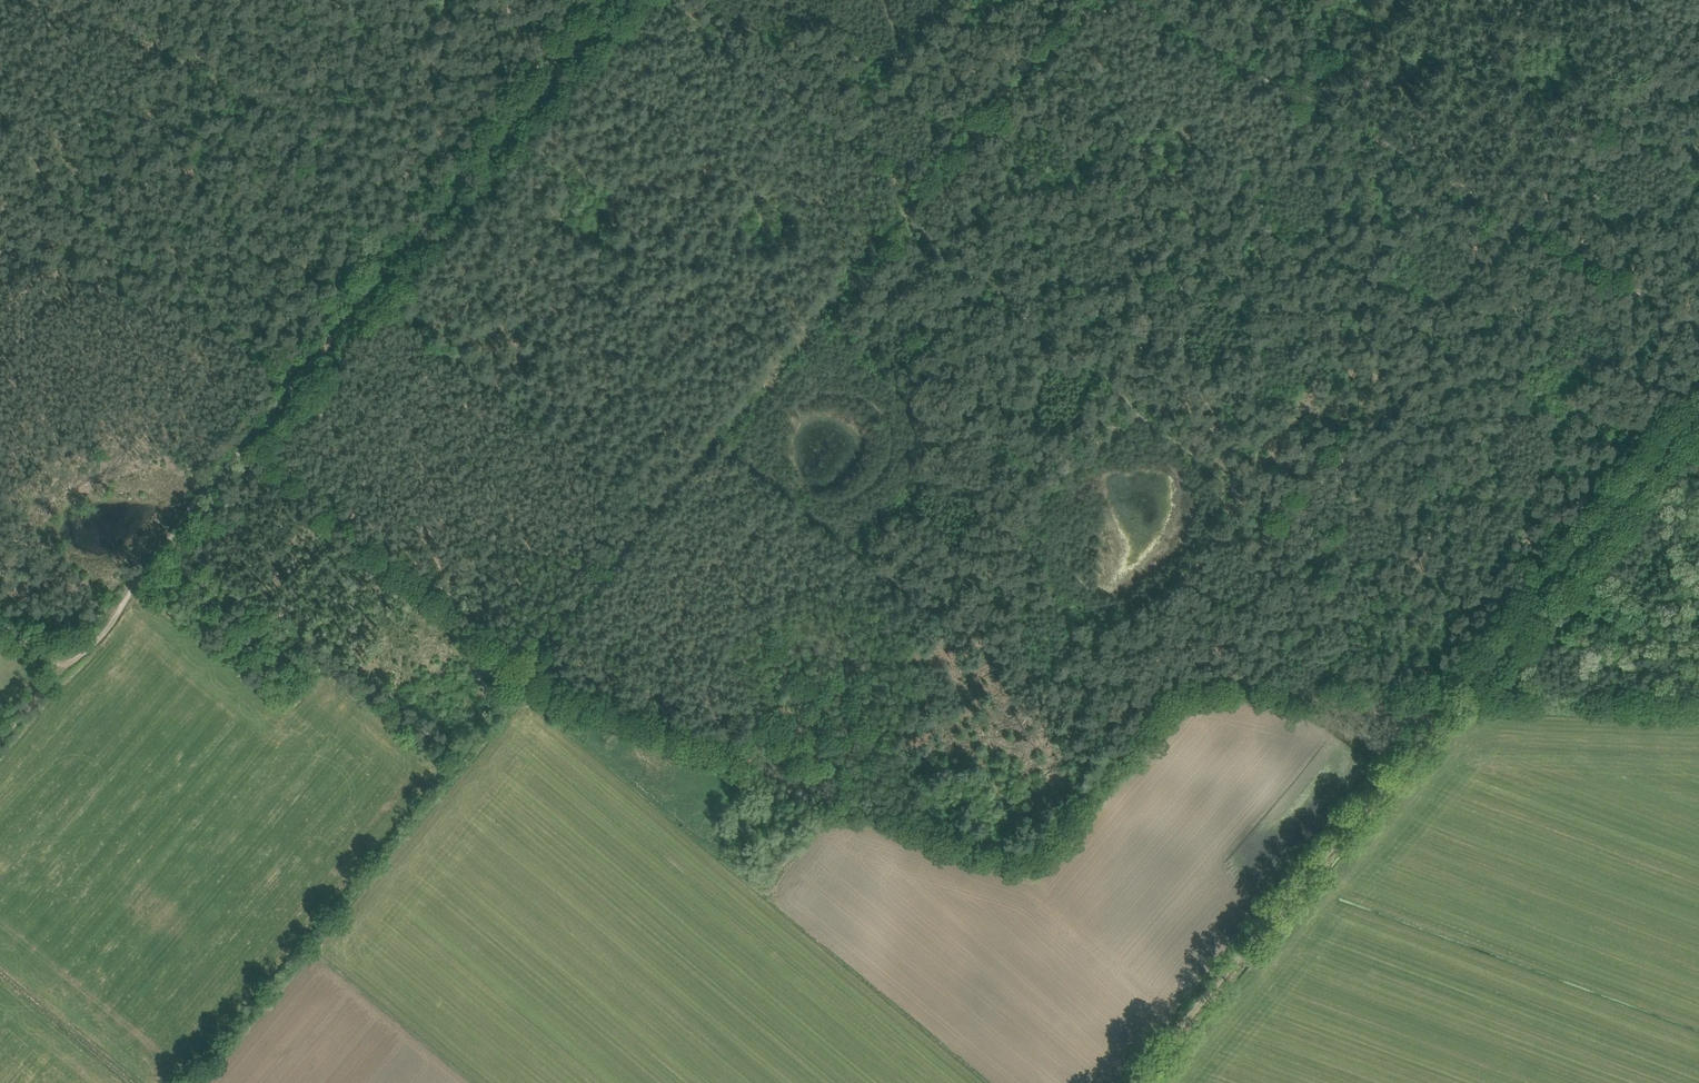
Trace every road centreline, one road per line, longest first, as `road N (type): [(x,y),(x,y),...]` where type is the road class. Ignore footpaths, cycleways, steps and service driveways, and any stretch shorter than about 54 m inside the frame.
road 1 (track): [(1698,416),(1139,1082)]
road 2 (track): [(59,664),(106,625),(174,528),(387,278)]
road 3 (track): [(387,278),(616,0)]

